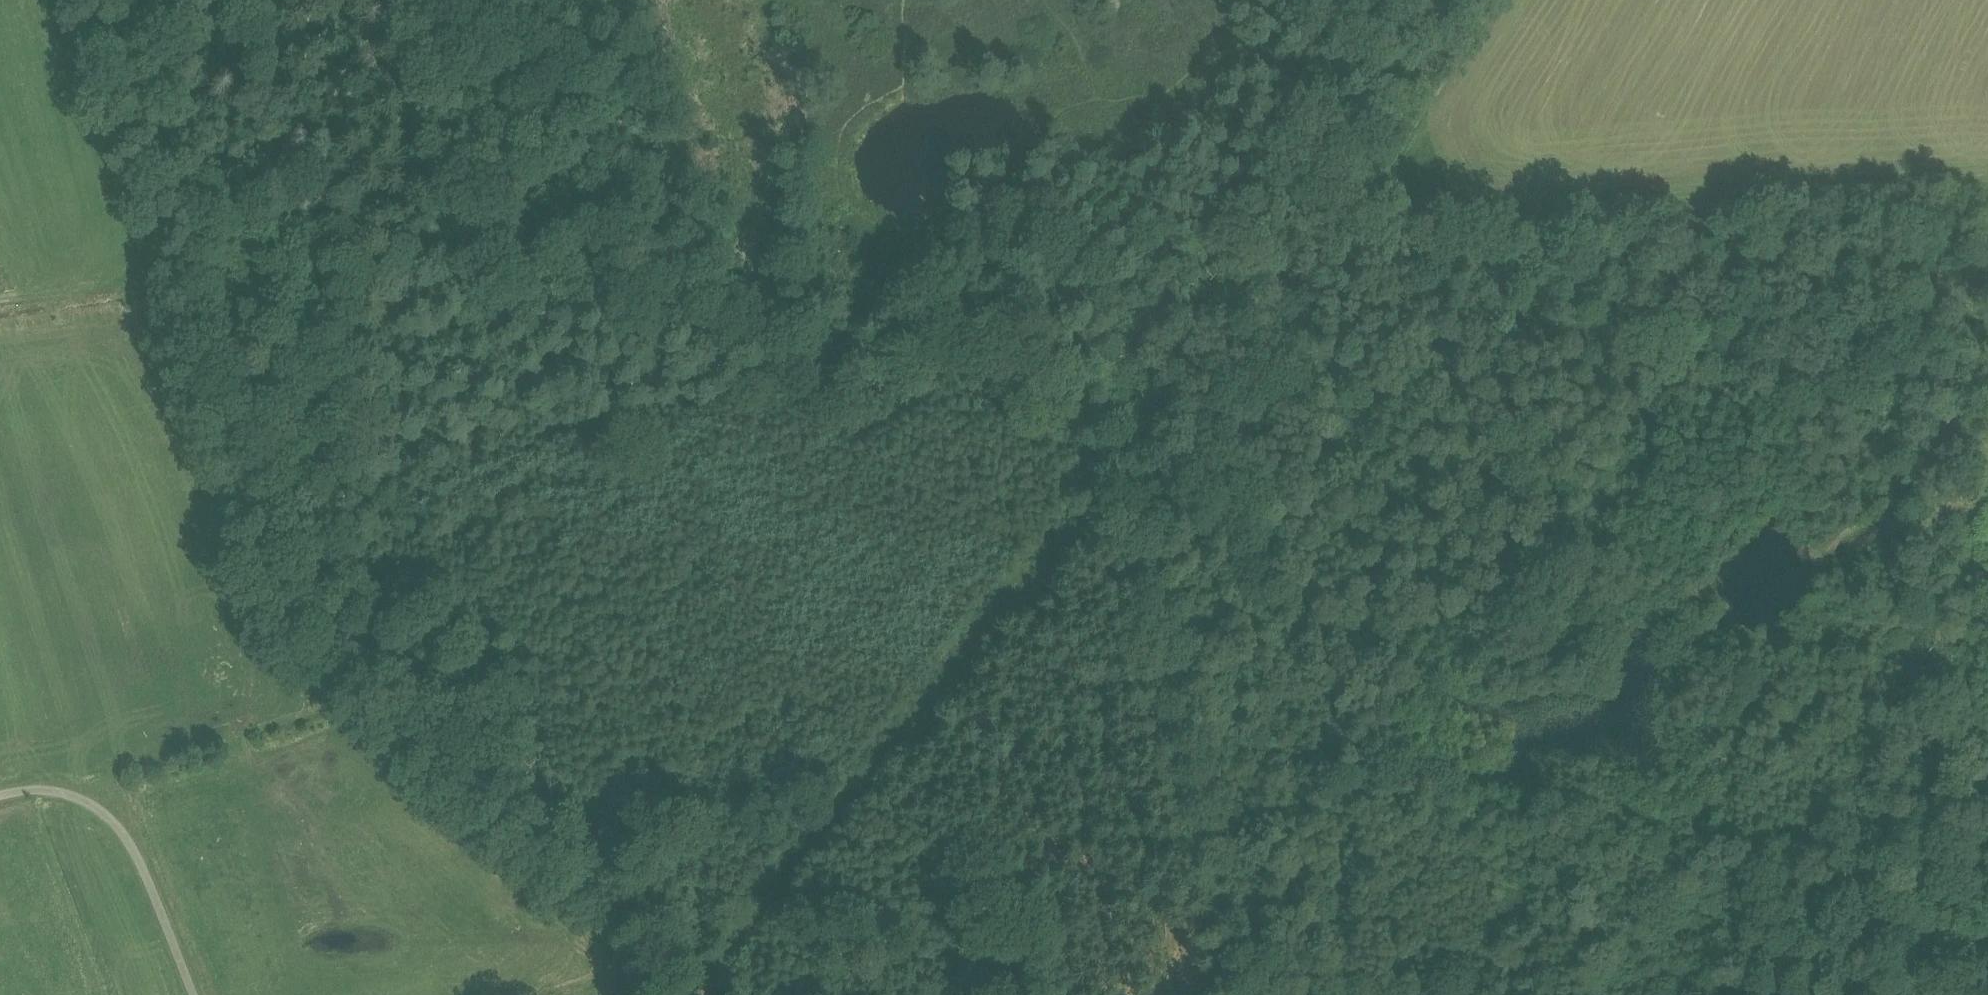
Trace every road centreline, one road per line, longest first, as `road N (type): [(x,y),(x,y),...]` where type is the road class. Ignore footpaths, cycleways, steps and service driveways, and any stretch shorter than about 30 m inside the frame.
road 1 (track): [(0,796),(72,795),(111,820),(138,857),(193,994)]

